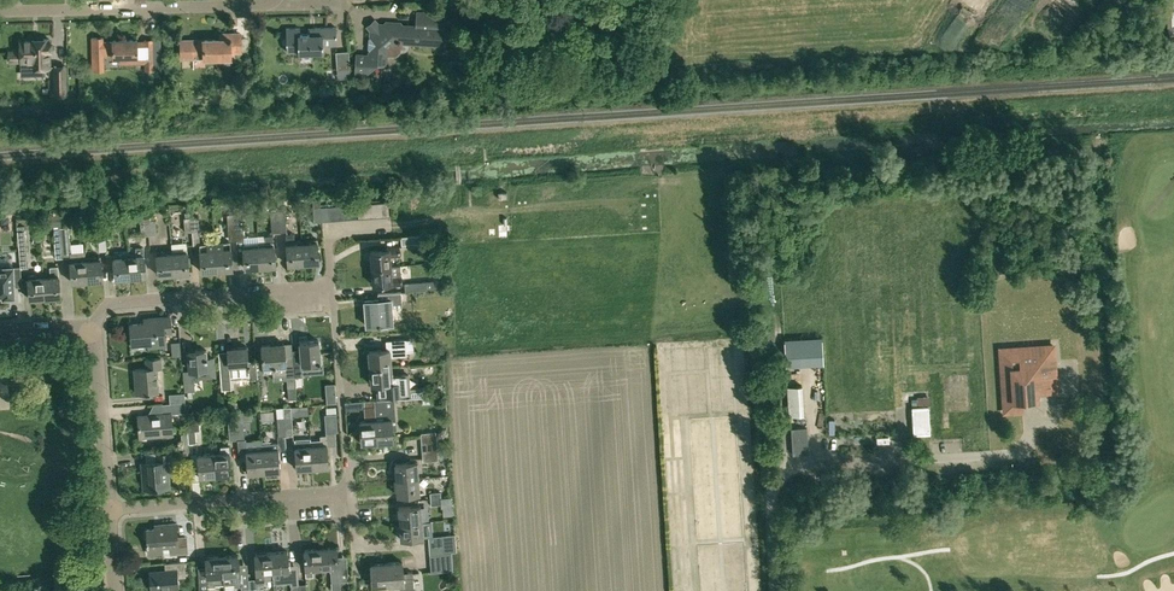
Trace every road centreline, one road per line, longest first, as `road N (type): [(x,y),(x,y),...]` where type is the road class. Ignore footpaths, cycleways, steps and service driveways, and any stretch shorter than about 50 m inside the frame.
road 1 (track): [(391,226),(458,211),(656,198),(654,168)]
road 2 (residential): [(97,324),(116,302),(331,286)]
road 3 (residential): [(112,509),(351,490)]
road 4 (residential): [(71,10),(277,0)]
road 5 (residential): [(112,509),(97,324)]
road 6 (residential): [(342,405),(331,286)]

